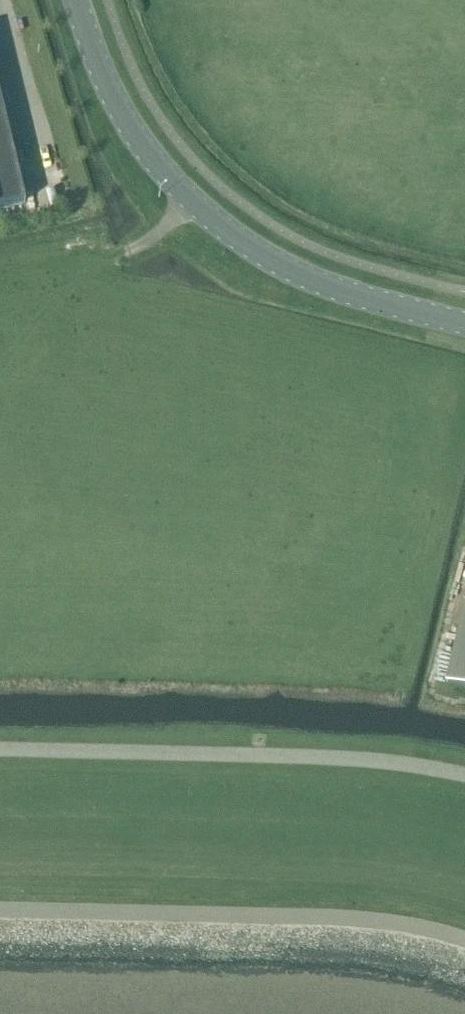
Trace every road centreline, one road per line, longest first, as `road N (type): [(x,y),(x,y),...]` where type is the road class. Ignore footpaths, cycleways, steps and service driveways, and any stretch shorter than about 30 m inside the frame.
road 1 (secondary): [(464,324),(342,290),(220,229),(137,138),(76,0)]
road 2 (unclassified): [(0,926),(360,936),(464,956)]
road 3 (unclassified): [(464,782),(357,767),(0,758)]

